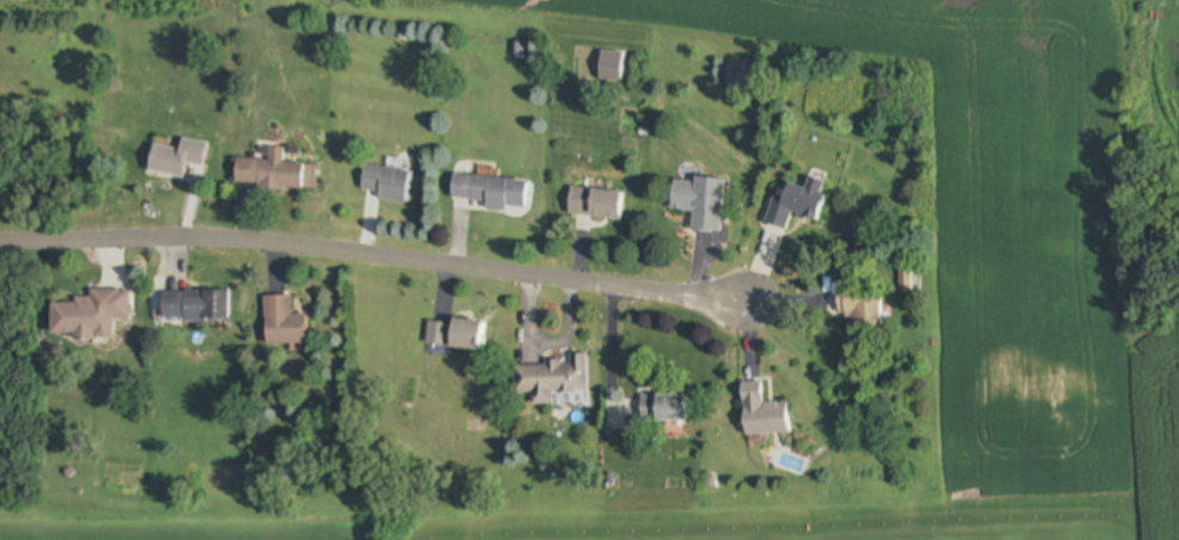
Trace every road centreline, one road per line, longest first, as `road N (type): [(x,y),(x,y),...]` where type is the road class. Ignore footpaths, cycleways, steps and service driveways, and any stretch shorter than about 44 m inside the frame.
road 1 (residential): [(0,241),(185,237),(745,300)]

